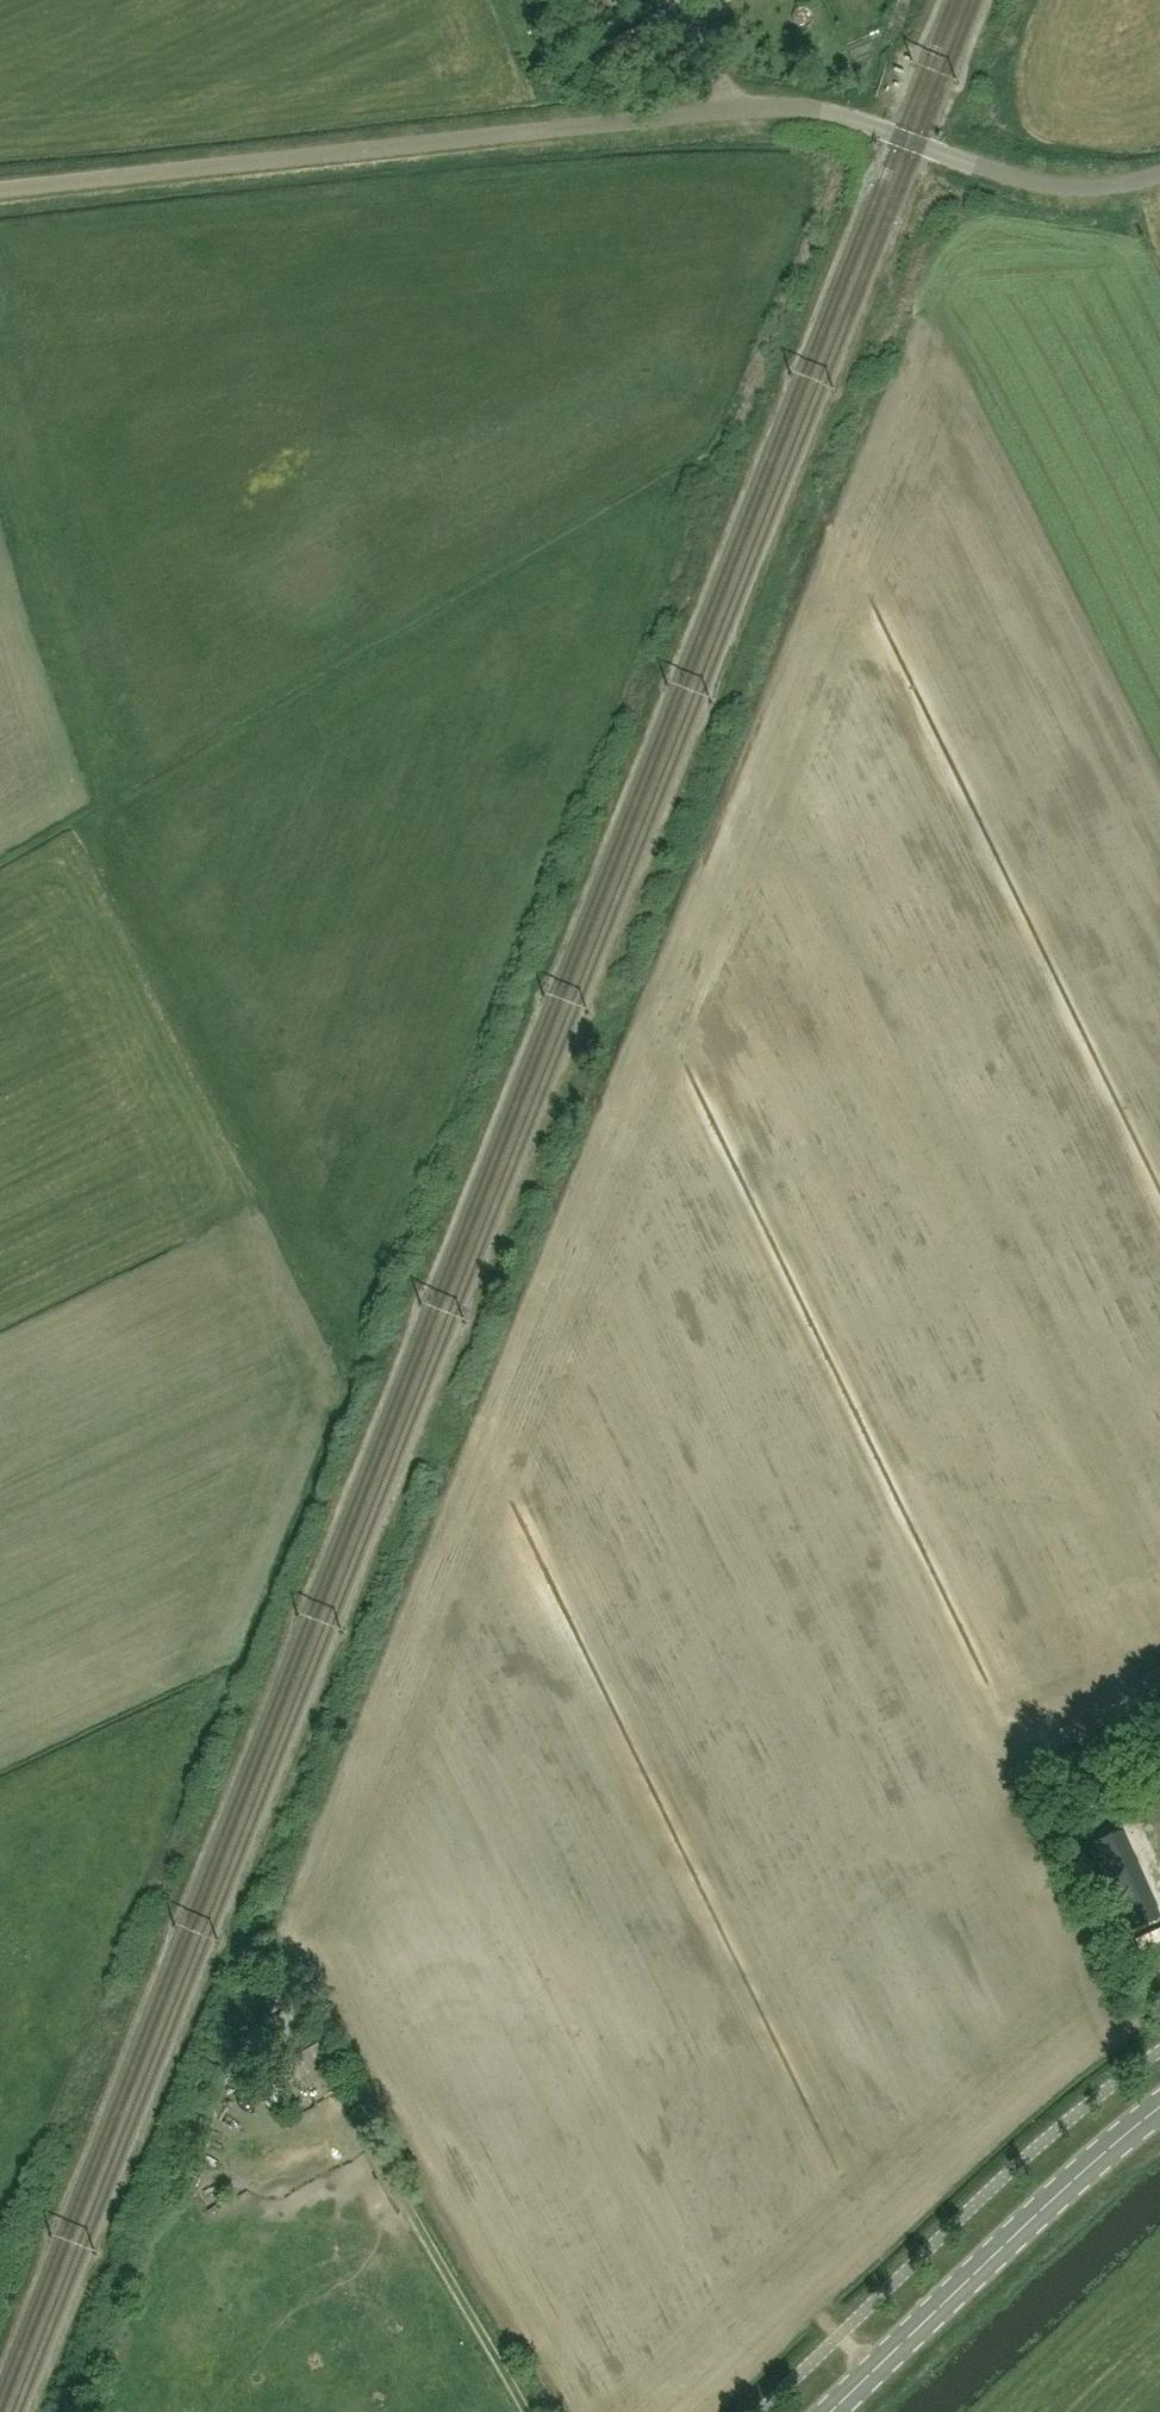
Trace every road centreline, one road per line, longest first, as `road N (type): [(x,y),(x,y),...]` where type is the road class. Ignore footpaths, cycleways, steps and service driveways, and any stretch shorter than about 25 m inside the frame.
road 1 (unclassified): [(1159,174),(1114,186),(1058,186),(787,106),(0,190)]
road 2 (secondary): [(837,2411),(1159,2113)]
road 3 (track): [(355,2118),(527,2411)]

